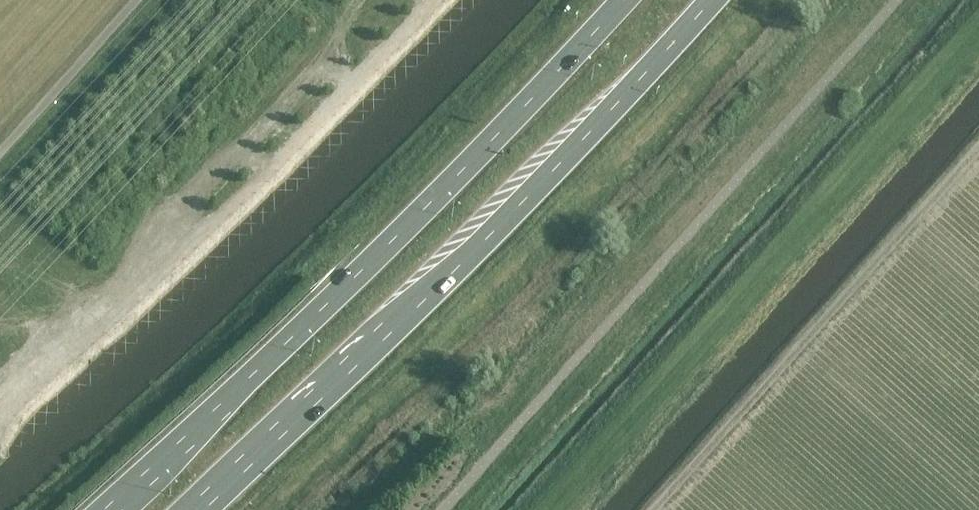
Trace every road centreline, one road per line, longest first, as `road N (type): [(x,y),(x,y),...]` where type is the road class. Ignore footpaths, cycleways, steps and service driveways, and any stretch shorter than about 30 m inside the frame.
road 1 (trunk): [(624,0),(112,509)]
road 2 (trunk): [(201,509),(710,0)]

